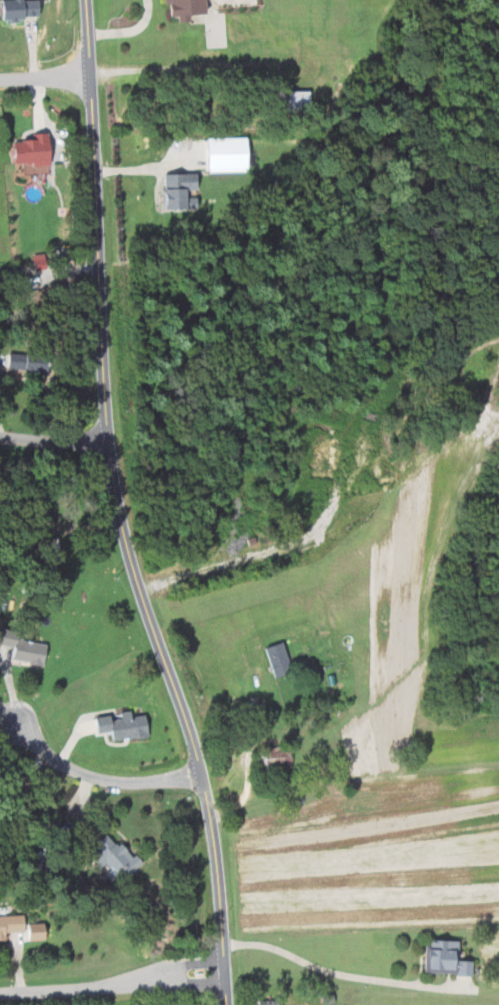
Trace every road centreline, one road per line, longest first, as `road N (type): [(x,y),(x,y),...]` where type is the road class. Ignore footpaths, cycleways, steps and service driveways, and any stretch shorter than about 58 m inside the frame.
road 1 (tertiary): [(227,1004),(200,772),(121,537),(107,442),(88,0)]
road 2 (residential): [(225,980),(0,992)]
road 3 (residential): [(200,772),(160,782),(103,779),(43,752),(12,718)]

